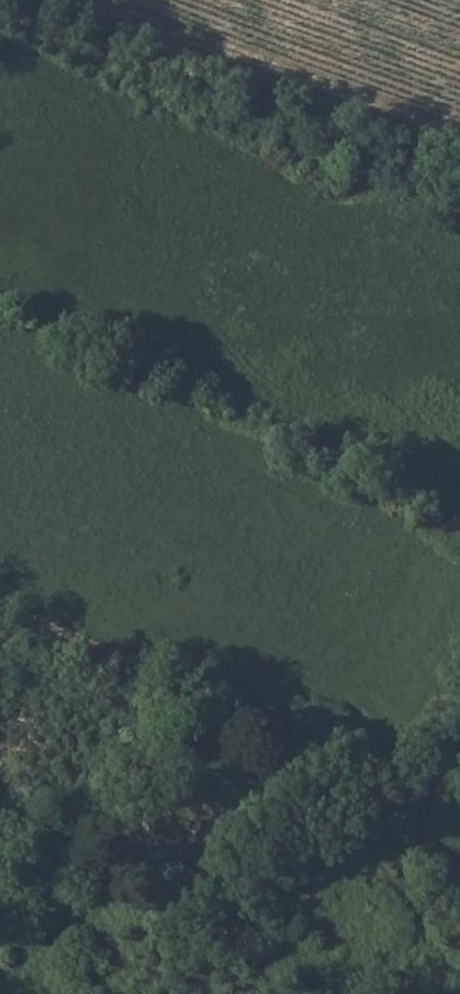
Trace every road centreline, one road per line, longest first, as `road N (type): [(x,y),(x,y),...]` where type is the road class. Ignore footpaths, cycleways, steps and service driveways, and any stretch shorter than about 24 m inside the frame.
road 1 (track): [(459,139),(89,0)]

